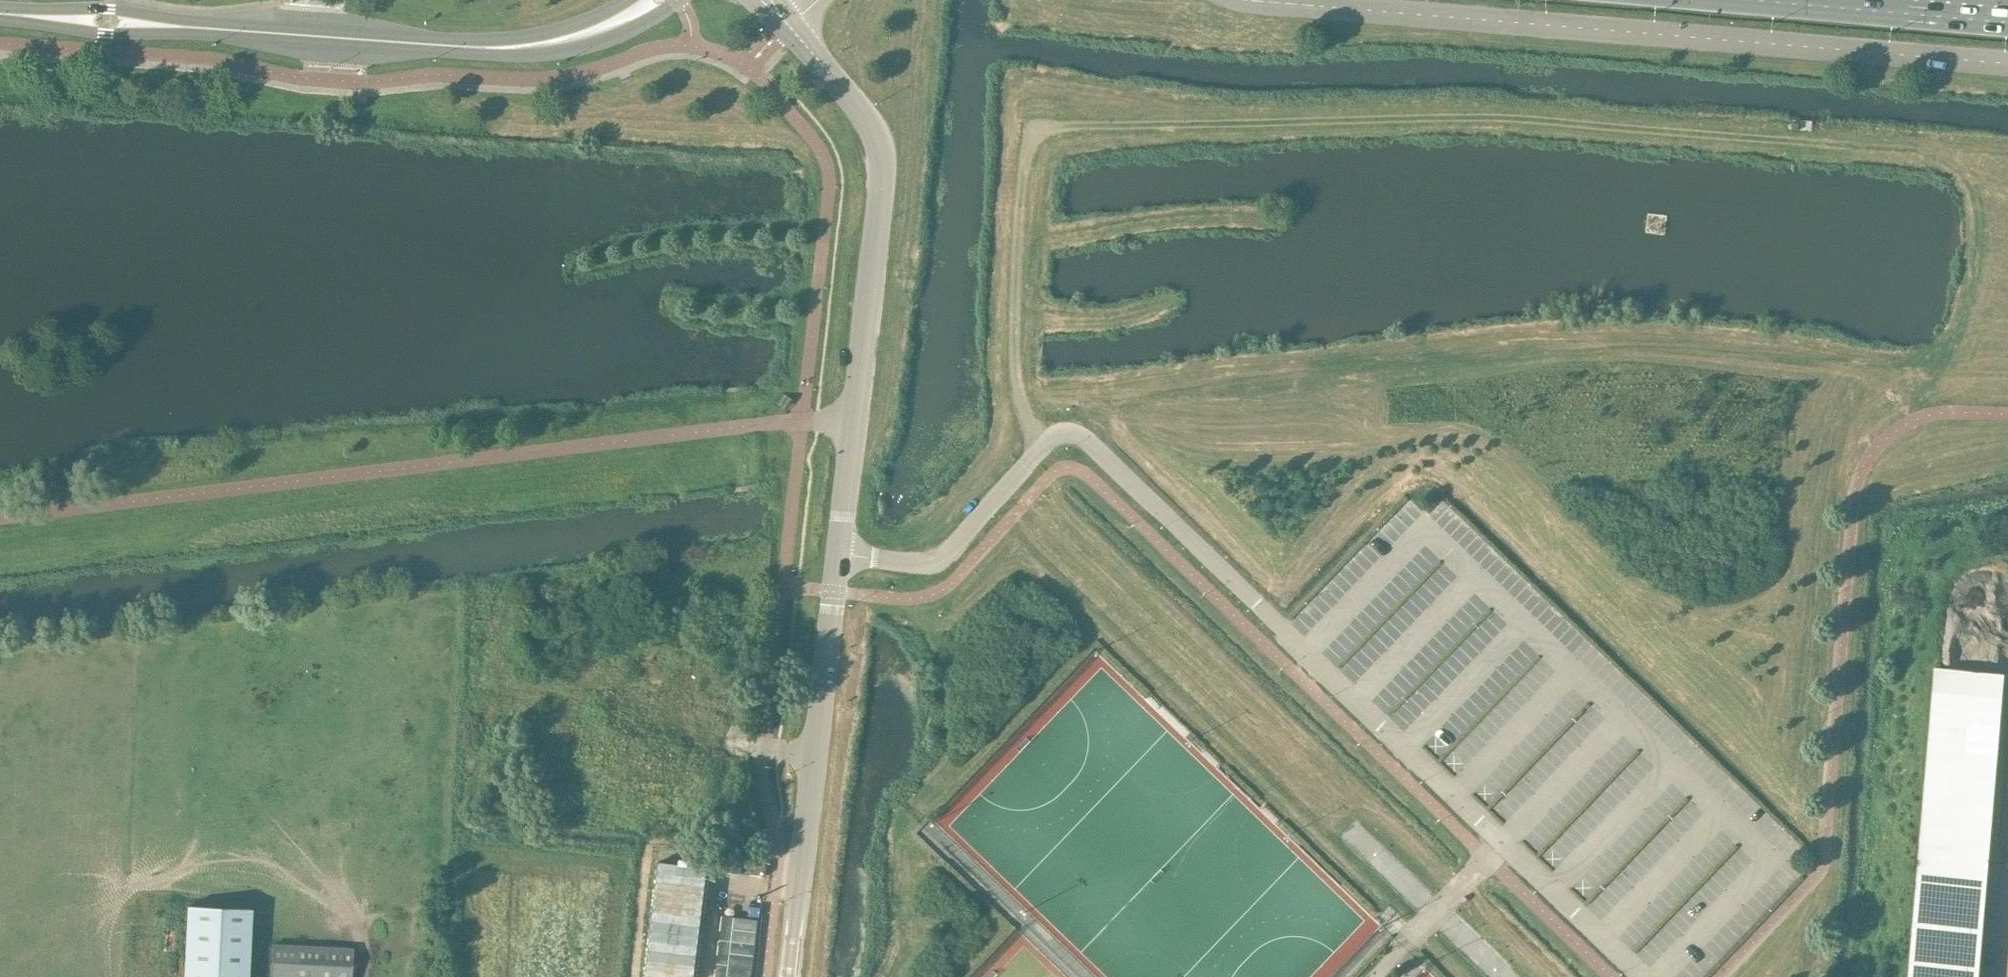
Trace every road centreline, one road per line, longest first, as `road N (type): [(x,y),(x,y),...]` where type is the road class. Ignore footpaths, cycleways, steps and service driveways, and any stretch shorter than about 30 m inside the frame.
road 1 (unclassified): [(792,976),(884,161),(866,114),(788,24)]
road 2 (unclassified): [(1250,0),(2007,67)]
road 3 (tertiary): [(605,27),(558,43),(480,49),(0,13)]
road 4 (secondary): [(1750,0),(2007,22)]

